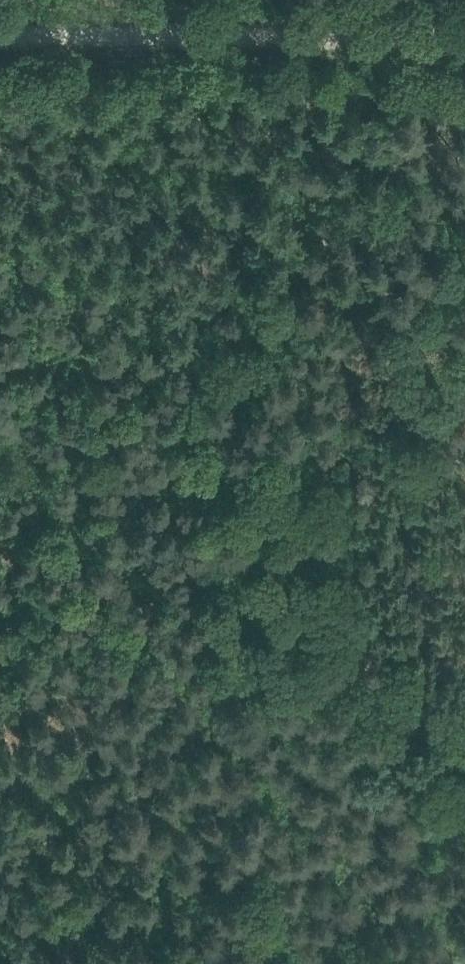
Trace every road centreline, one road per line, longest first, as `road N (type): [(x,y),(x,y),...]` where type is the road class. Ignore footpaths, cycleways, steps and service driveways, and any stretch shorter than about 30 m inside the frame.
road 1 (track): [(464,672),(0,700)]
road 2 (track): [(0,35),(464,36)]

